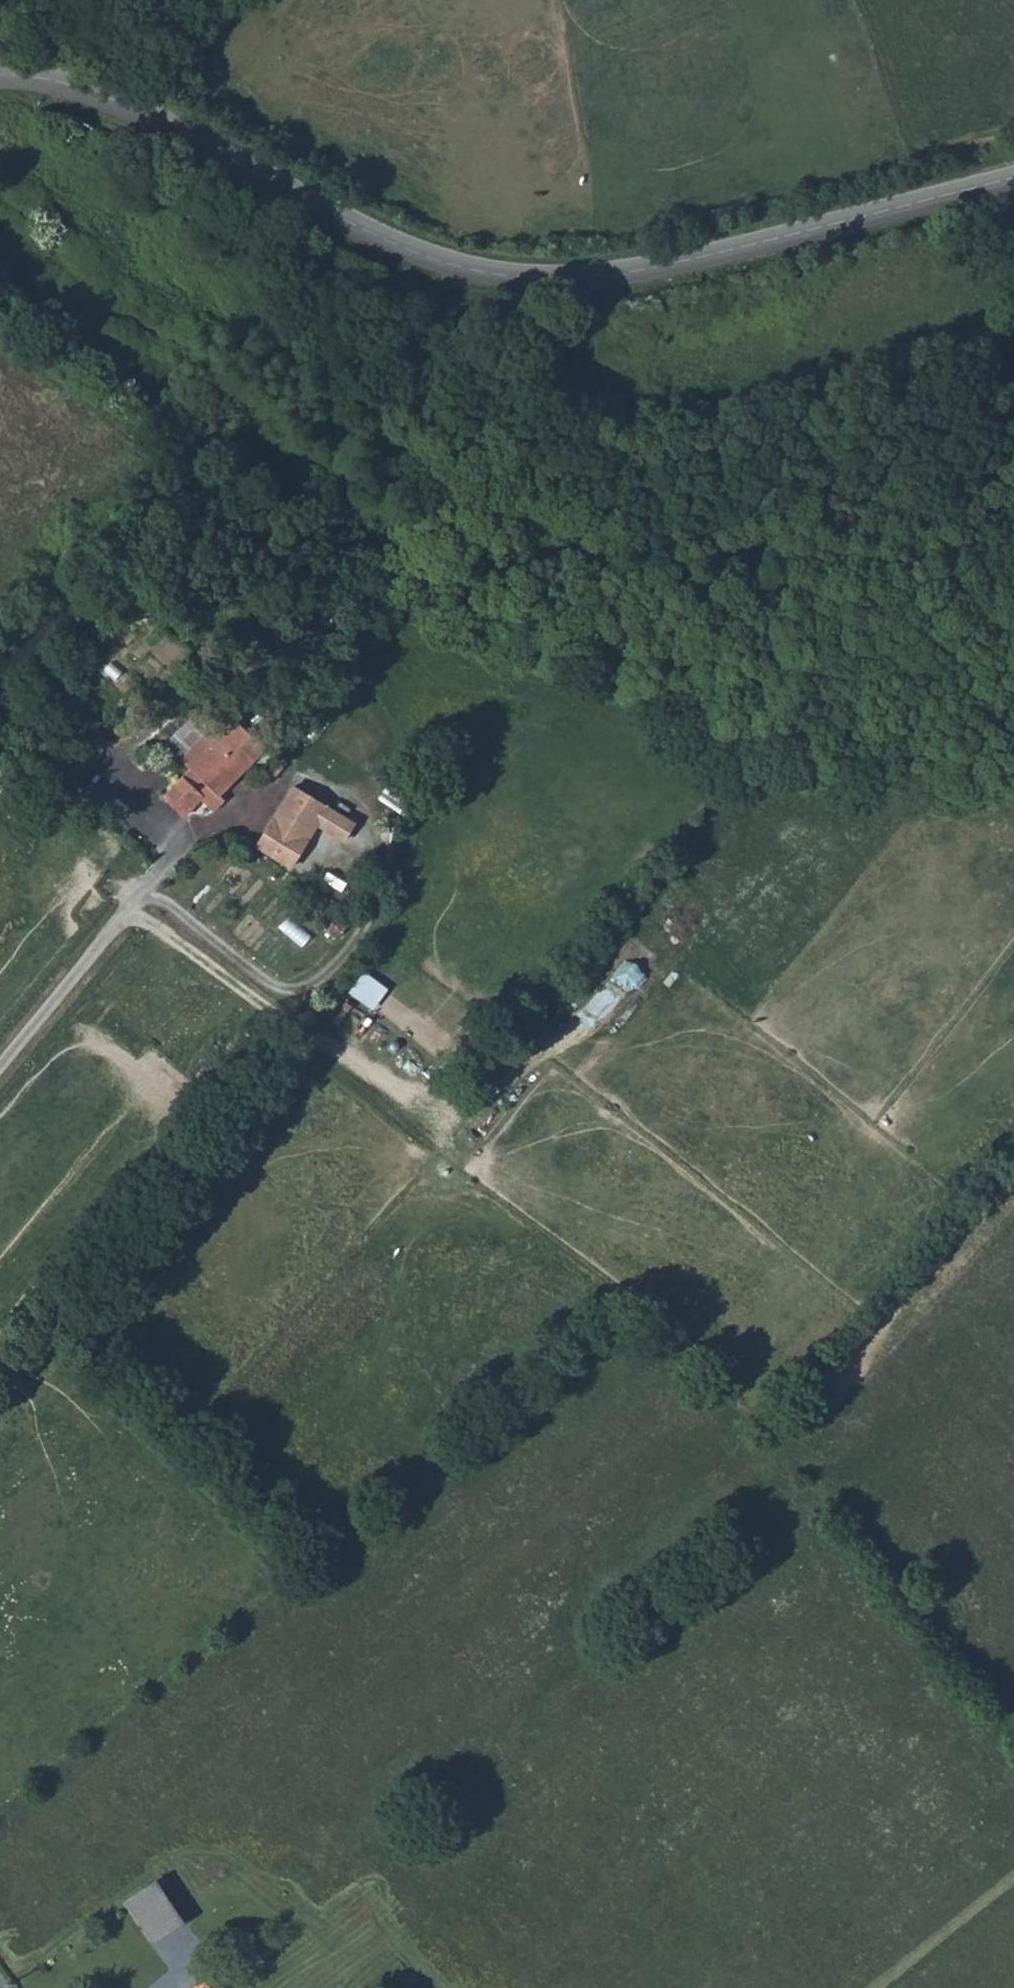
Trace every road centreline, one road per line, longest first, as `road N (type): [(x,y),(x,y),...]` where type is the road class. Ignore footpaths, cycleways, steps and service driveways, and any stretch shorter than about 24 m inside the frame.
road 1 (tertiary): [(0,75),(47,76),(136,108),(418,251),(537,280),(614,276),(1013,180)]
road 2 (residential): [(0,1069),(166,870)]

